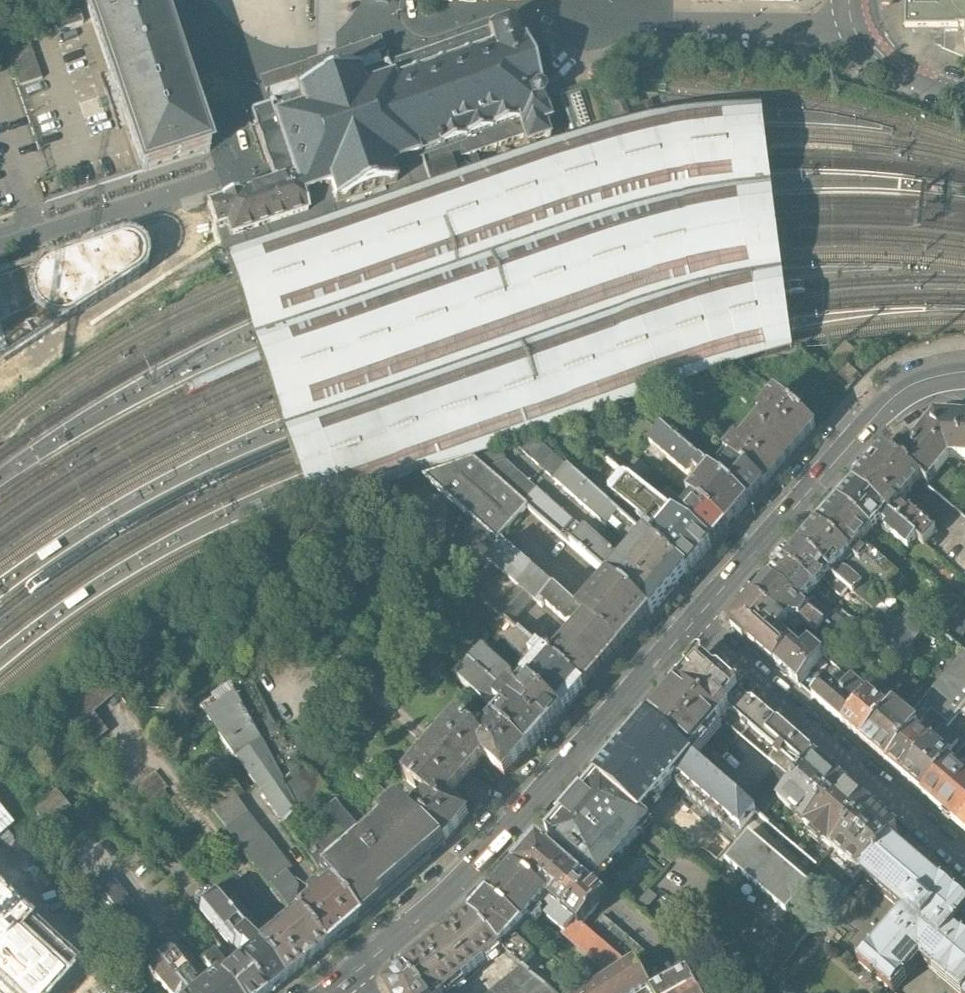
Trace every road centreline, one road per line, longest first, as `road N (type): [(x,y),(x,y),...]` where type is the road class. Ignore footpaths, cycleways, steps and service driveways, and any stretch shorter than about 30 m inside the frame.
road 1 (primary): [(358,974),(463,883),(694,620)]
road 2 (primary): [(694,620),(883,406),(923,380),(964,372)]
road 3 (residential): [(964,863),(694,620)]
road 4 (primary): [(964,92),(874,42),(857,0)]

